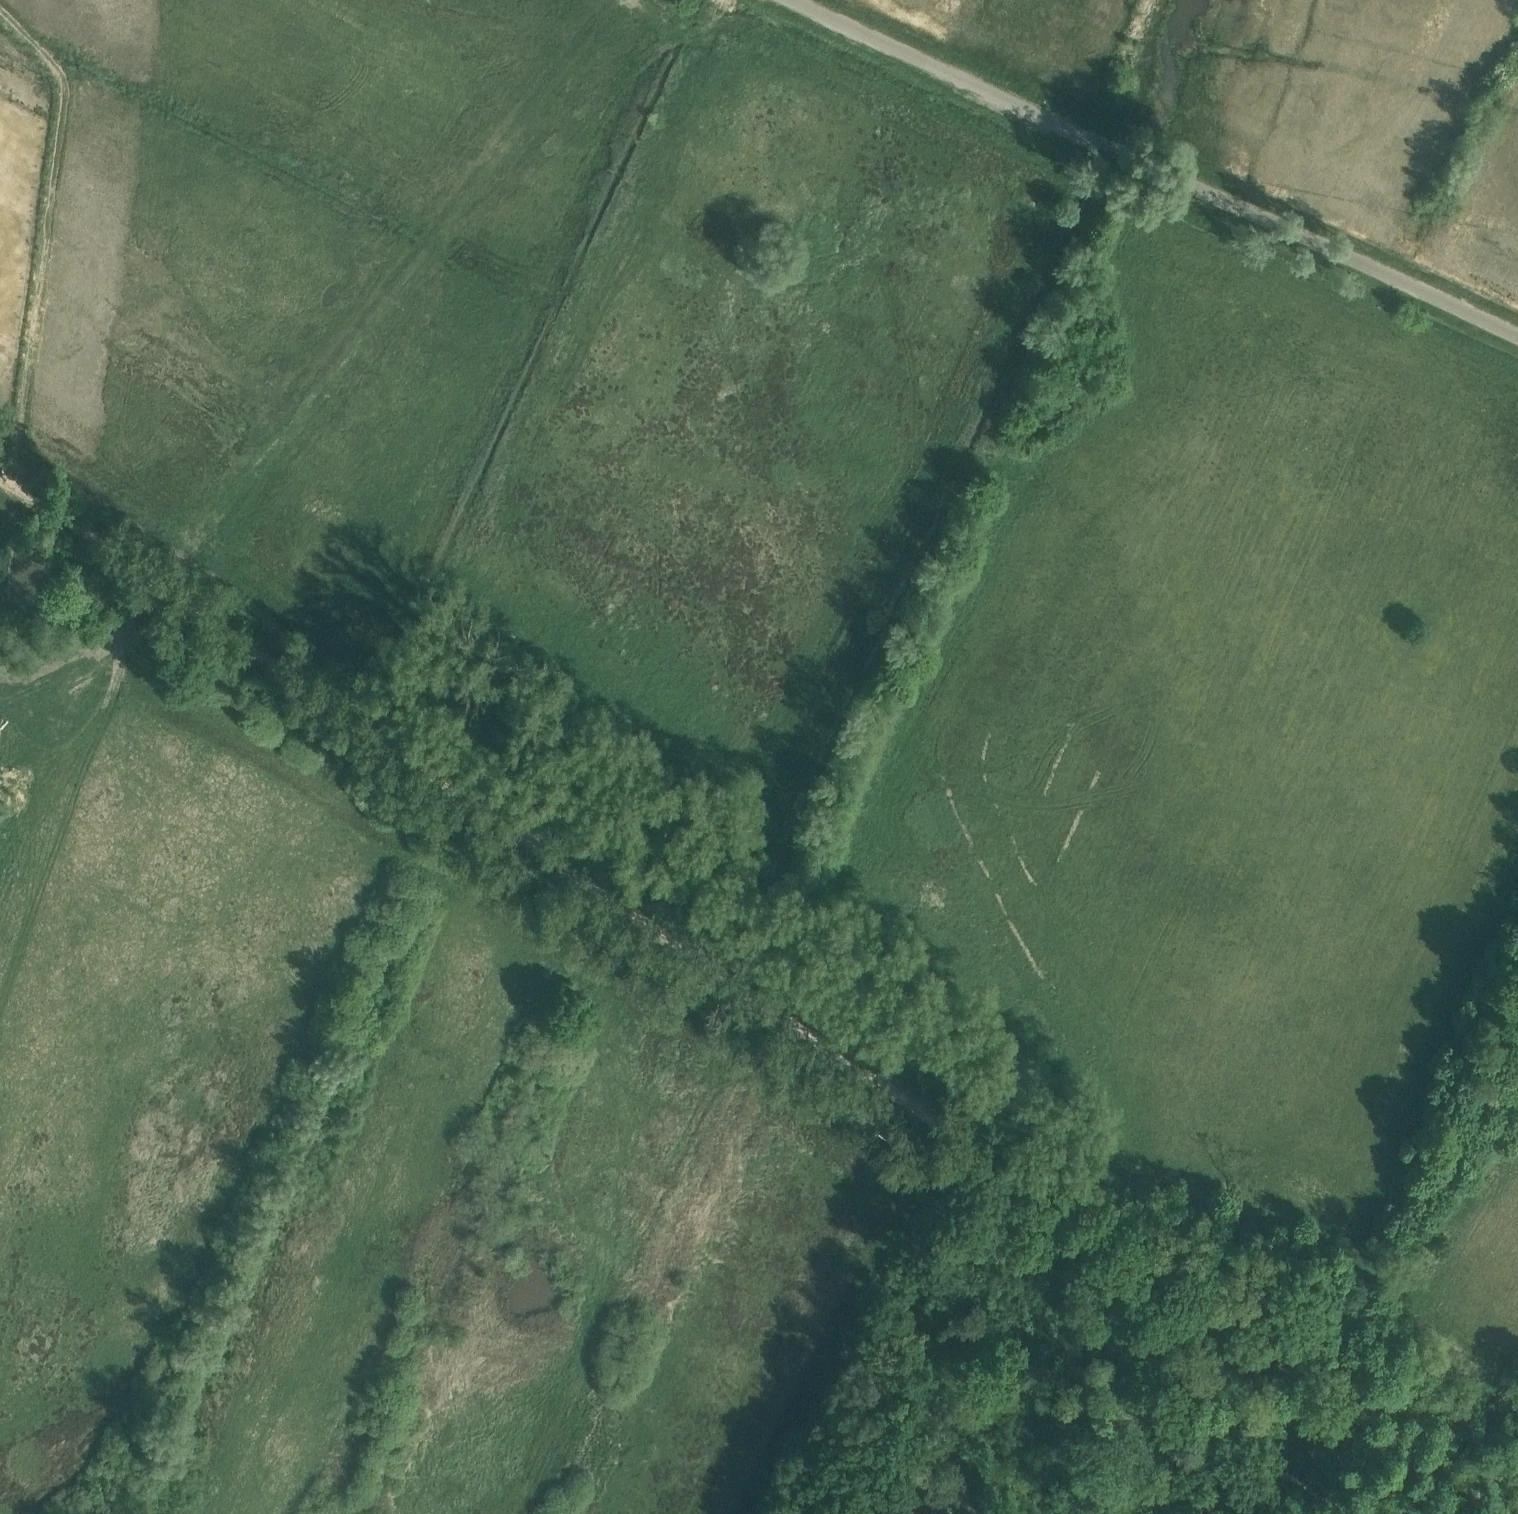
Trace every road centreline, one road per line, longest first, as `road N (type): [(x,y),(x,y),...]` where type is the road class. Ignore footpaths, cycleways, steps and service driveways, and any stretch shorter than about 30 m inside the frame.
road 1 (track): [(1517,1513),(0,477)]
road 2 (unclassified): [(1517,337),(794,0)]

